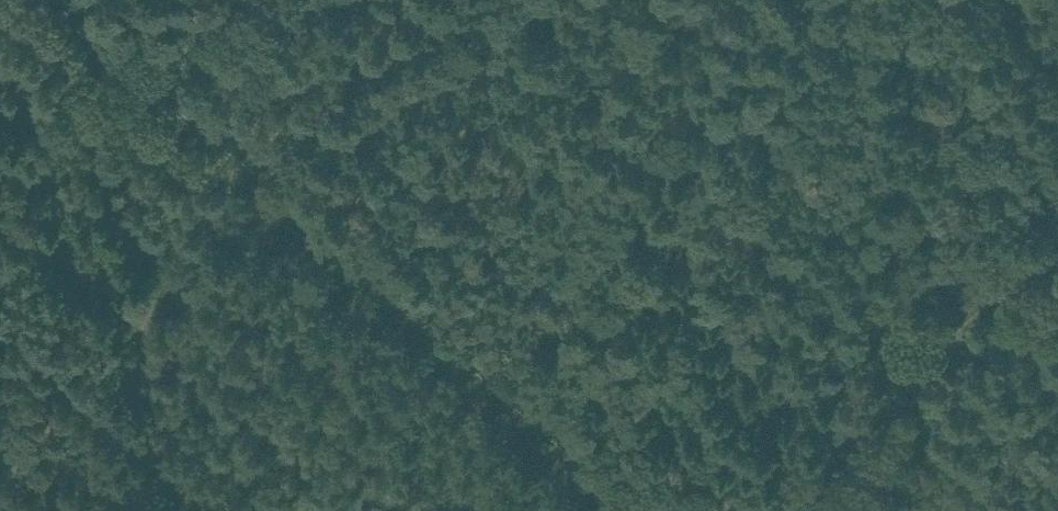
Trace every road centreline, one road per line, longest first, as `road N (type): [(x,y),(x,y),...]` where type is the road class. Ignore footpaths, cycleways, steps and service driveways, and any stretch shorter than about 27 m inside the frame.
road 1 (track): [(249,173),(634,510)]
road 2 (track): [(753,510),(1057,215)]
road 3 (track): [(48,0),(249,173)]
road 4 (track): [(386,0),(249,173)]

